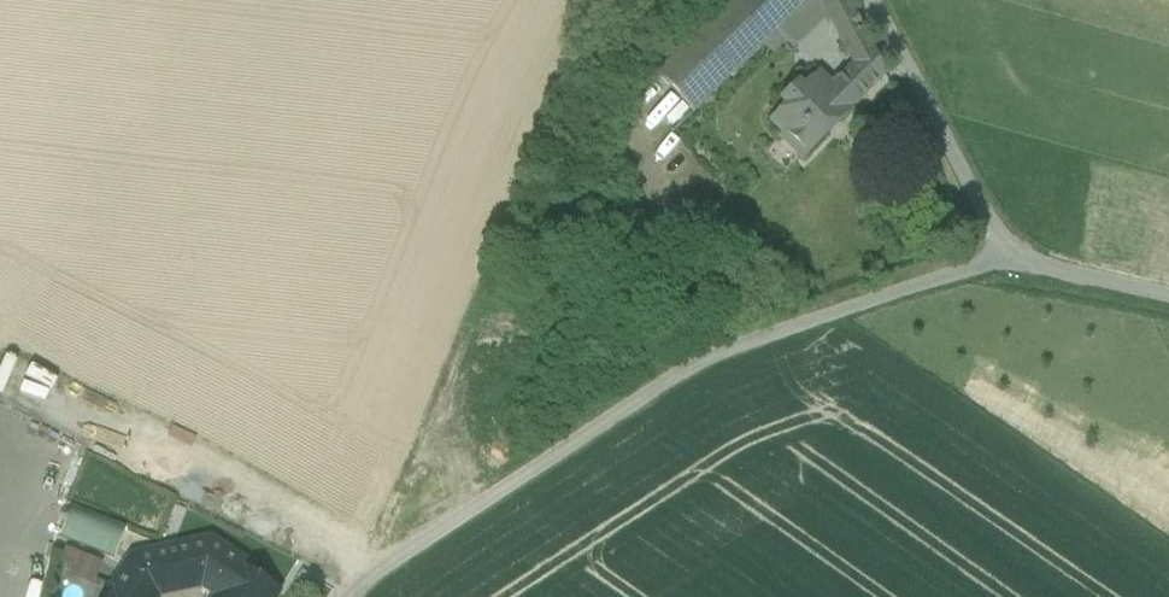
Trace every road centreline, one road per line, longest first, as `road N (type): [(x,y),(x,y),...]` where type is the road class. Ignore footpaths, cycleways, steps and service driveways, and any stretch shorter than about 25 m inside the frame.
road 1 (unclassified): [(1008,257),(697,362),(383,560),(358,596)]
road 2 (residential): [(871,0),(1008,257)]
road 3 (residential): [(1008,257),(1168,295)]

